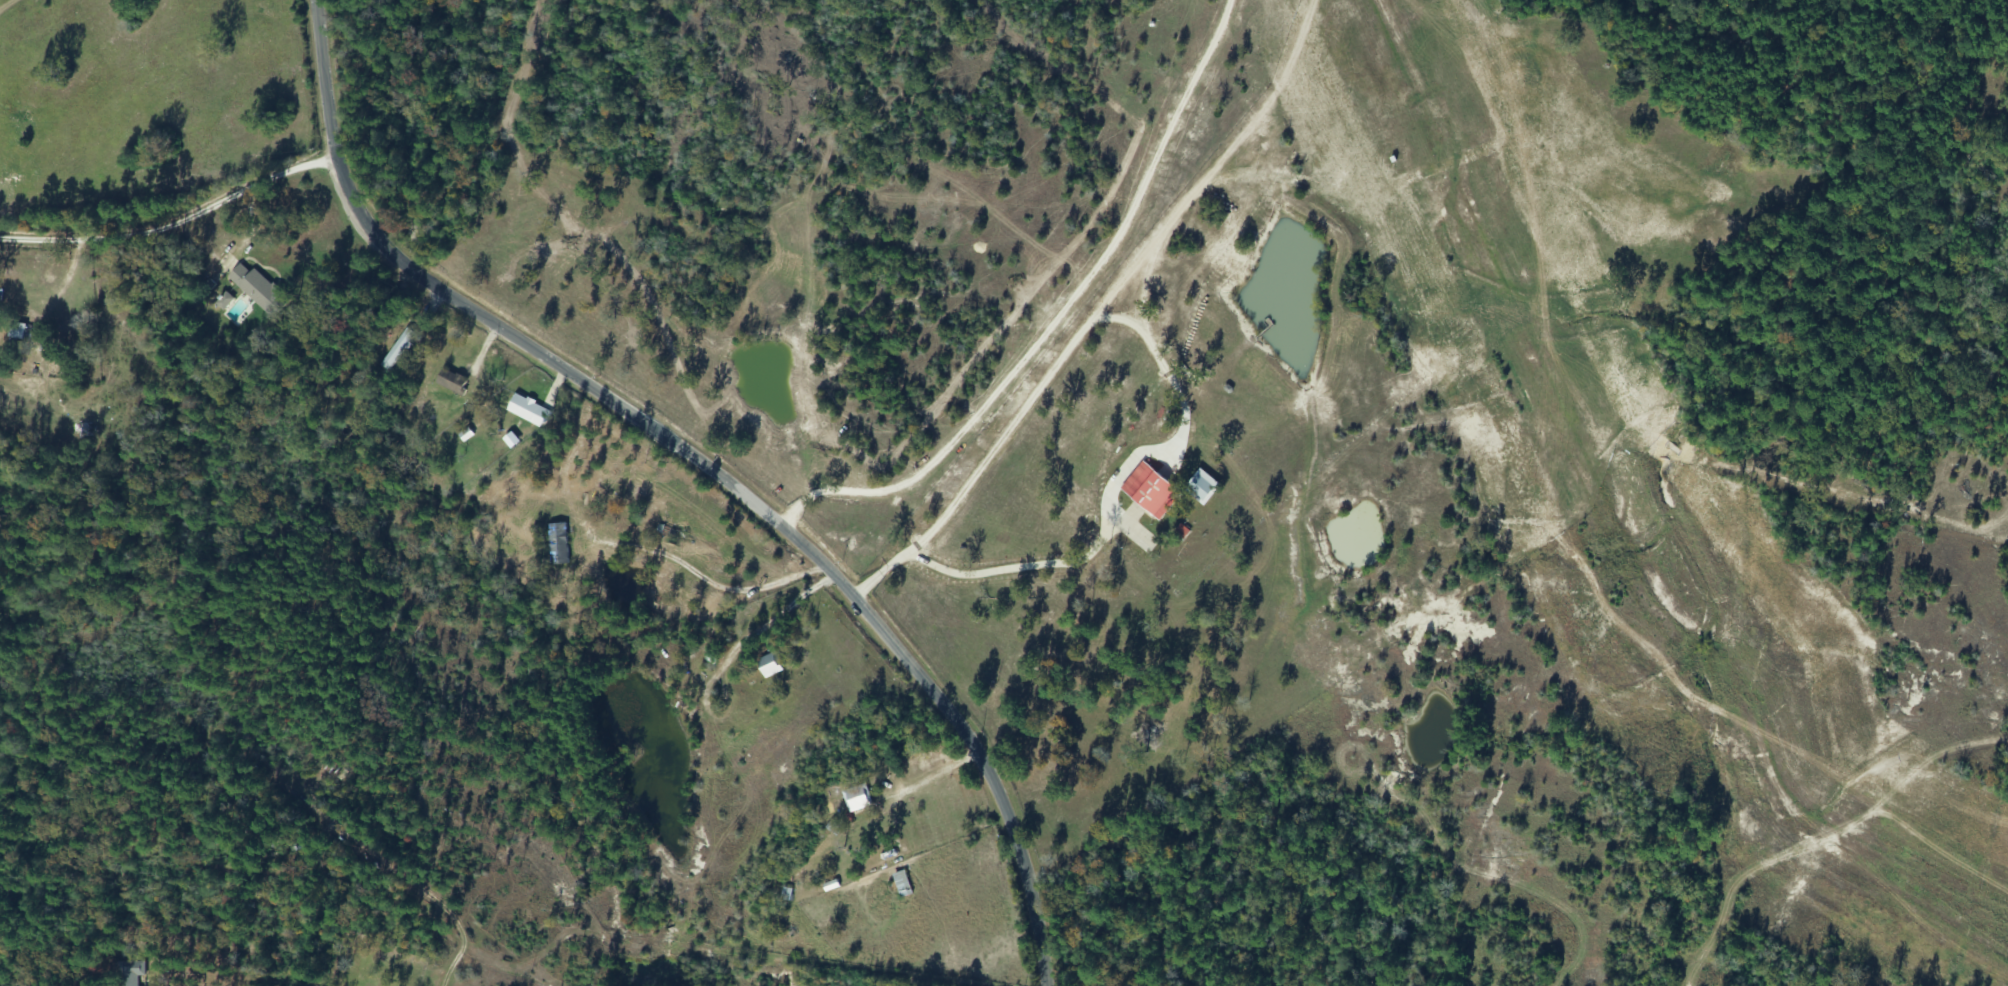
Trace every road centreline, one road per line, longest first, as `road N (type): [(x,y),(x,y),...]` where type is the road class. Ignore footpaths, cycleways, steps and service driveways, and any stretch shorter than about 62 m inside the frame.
road 1 (residential): [(1039,985),(1030,903),(1000,796),(962,722),(783,531),(711,467),(386,252),(352,207),(331,160),(312,0)]

